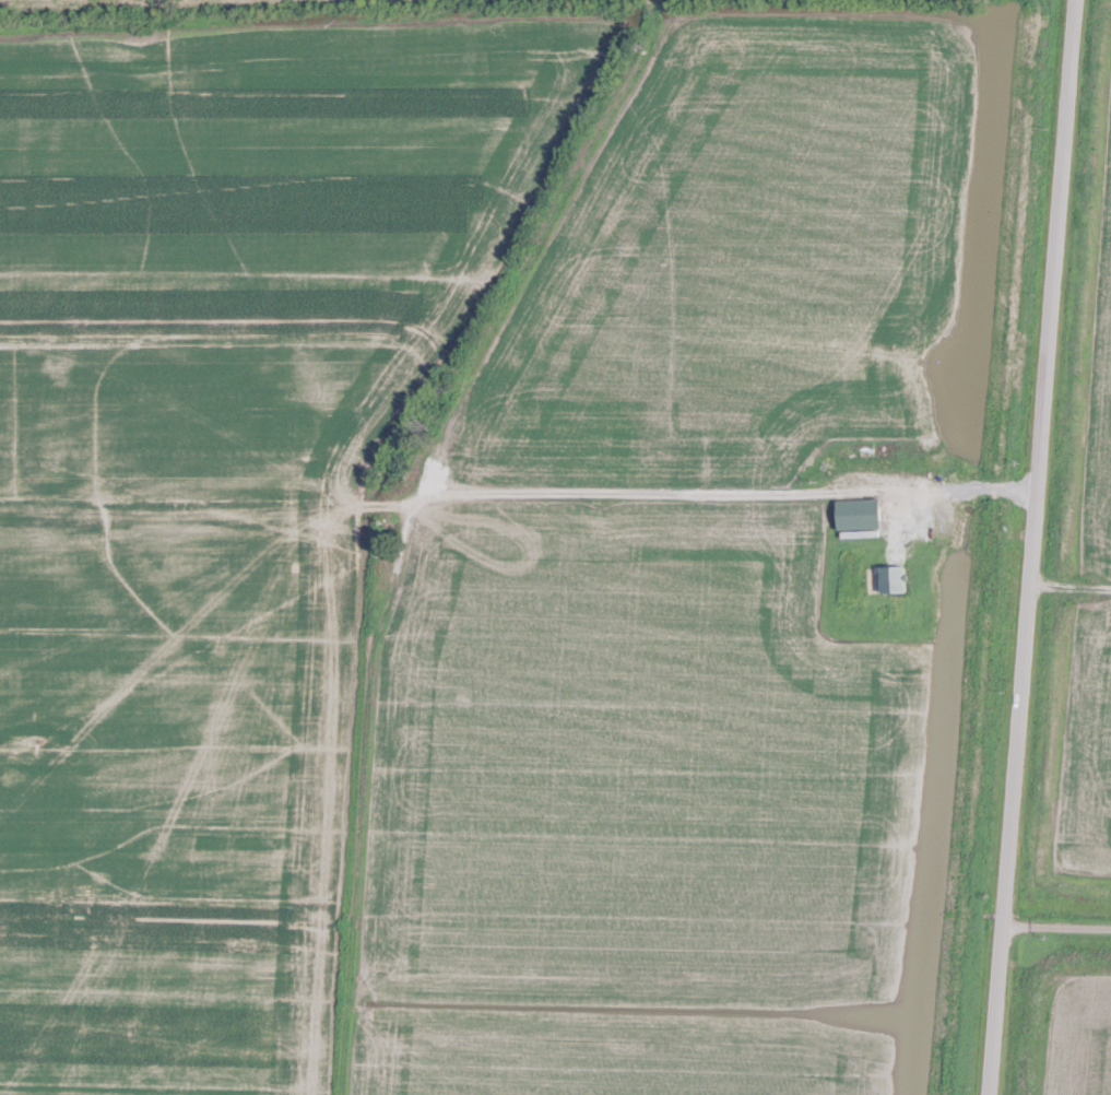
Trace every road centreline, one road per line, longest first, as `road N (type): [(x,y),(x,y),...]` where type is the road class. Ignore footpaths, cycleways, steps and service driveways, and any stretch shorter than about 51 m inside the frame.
road 1 (secondary): [(1075,0),(987,1094)]

